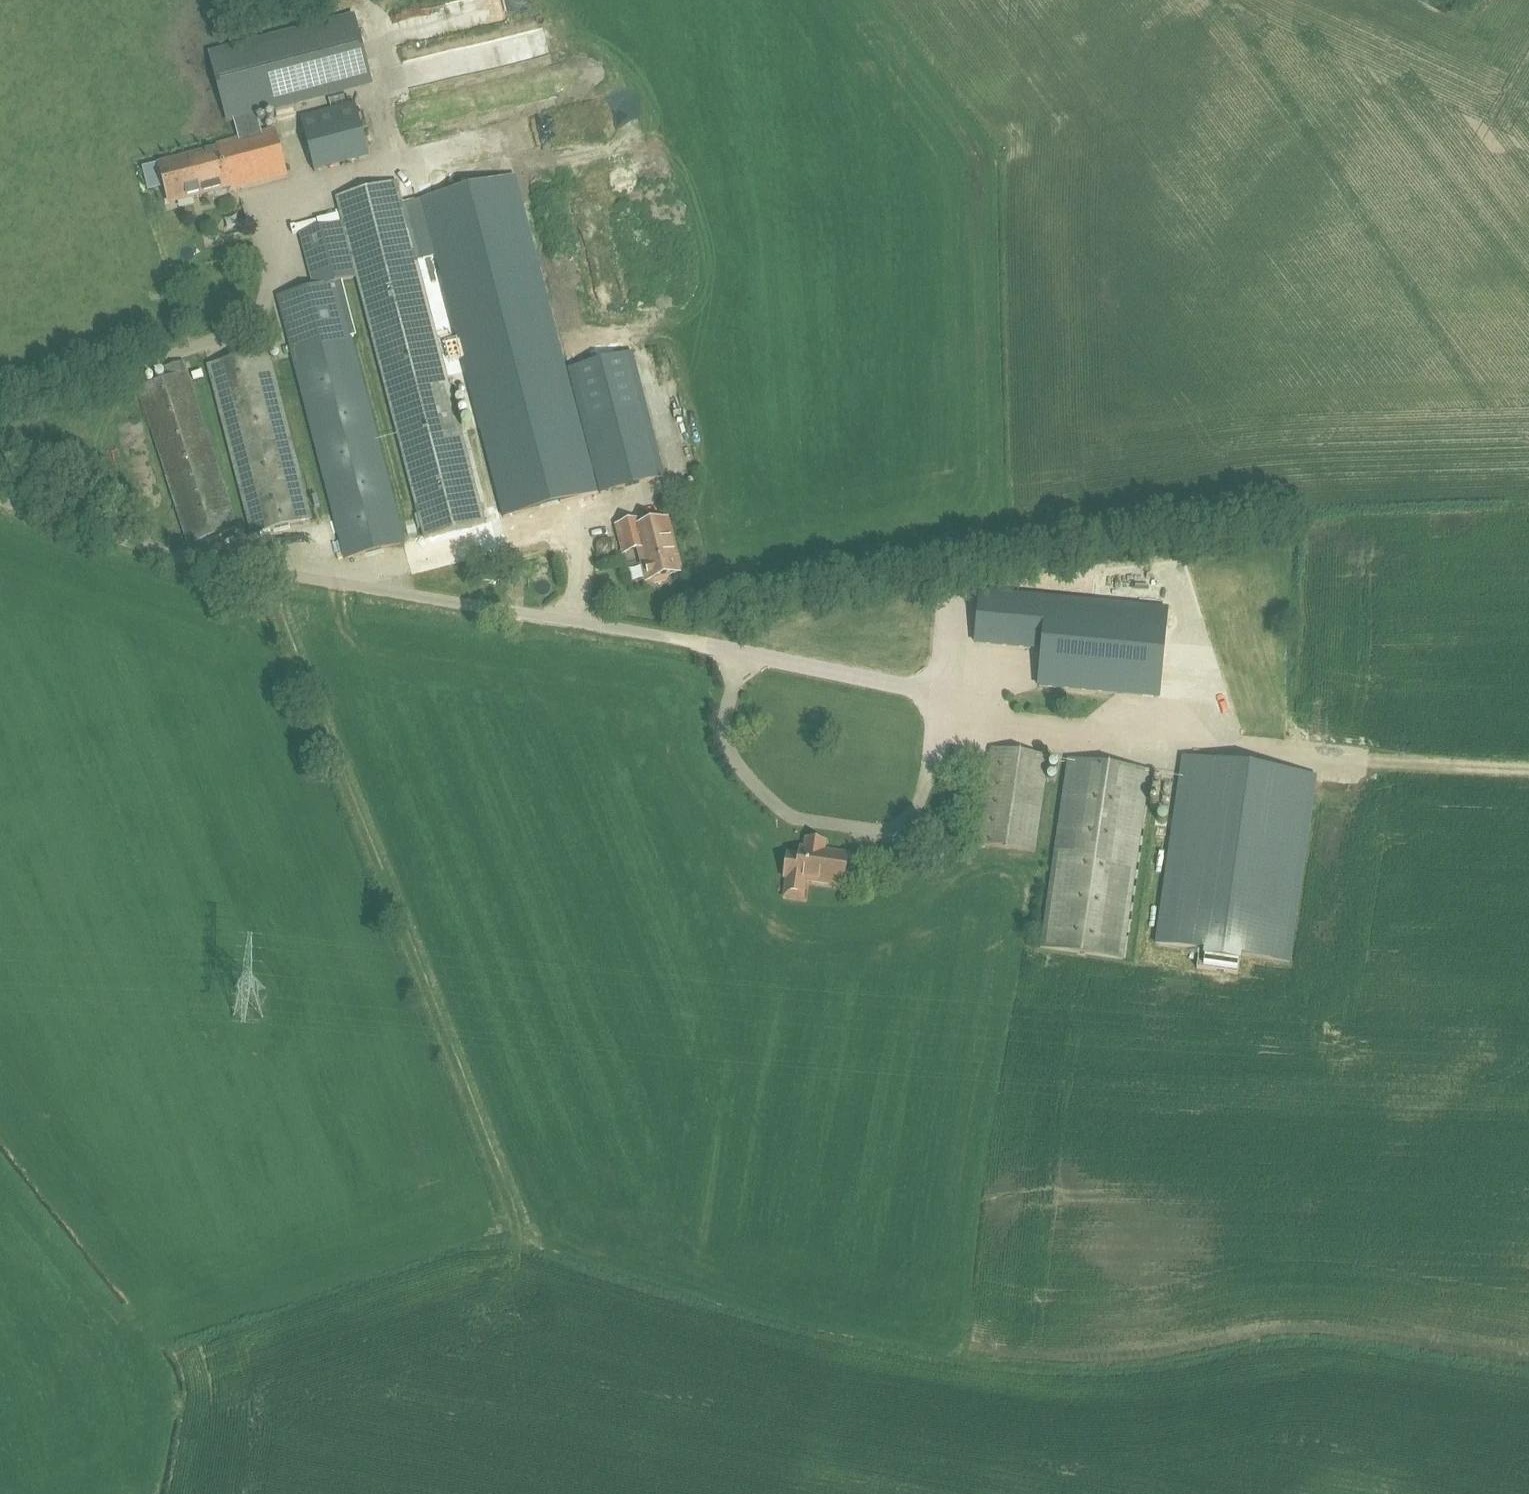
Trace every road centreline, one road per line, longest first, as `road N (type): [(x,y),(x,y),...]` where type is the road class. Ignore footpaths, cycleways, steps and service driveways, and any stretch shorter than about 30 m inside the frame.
road 1 (unclassified): [(1213,744),(1060,736),(694,638),(211,564),(0,500)]
road 2 (track): [(1213,744),(1528,771)]

